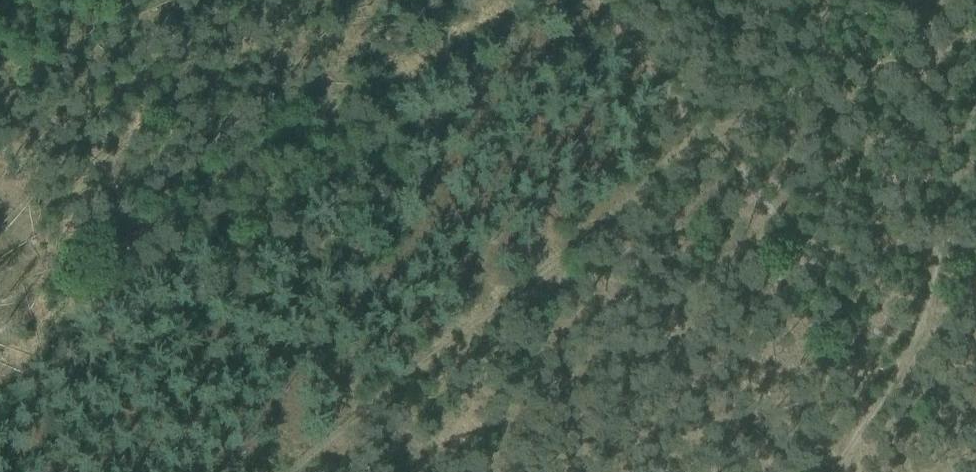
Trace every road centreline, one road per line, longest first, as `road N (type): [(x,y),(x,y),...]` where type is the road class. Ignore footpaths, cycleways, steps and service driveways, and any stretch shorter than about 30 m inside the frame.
road 1 (track): [(902,367),(975,104)]

